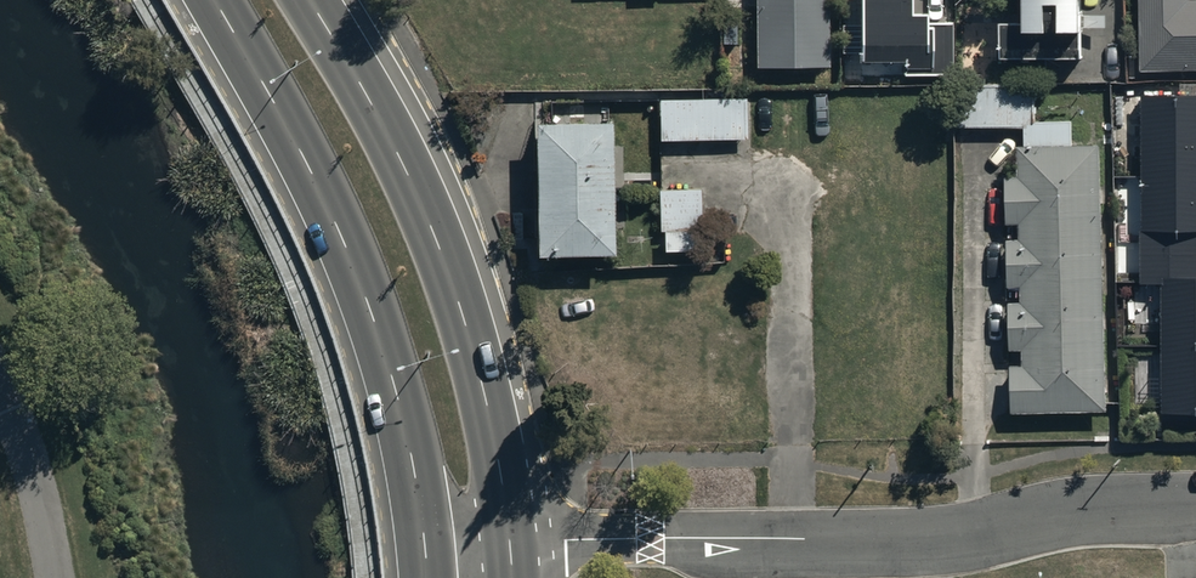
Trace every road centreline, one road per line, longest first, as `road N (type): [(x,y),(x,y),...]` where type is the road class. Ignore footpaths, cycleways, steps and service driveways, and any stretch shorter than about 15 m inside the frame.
road 1 (residential): [(511,539),(956,534),(1100,505),(1195,503)]
road 2 (primary): [(426,539),(414,460),(360,276),(311,167),(216,0)]
road 3 (primary): [(310,0),(386,126),(457,294),(487,397),(511,539)]

